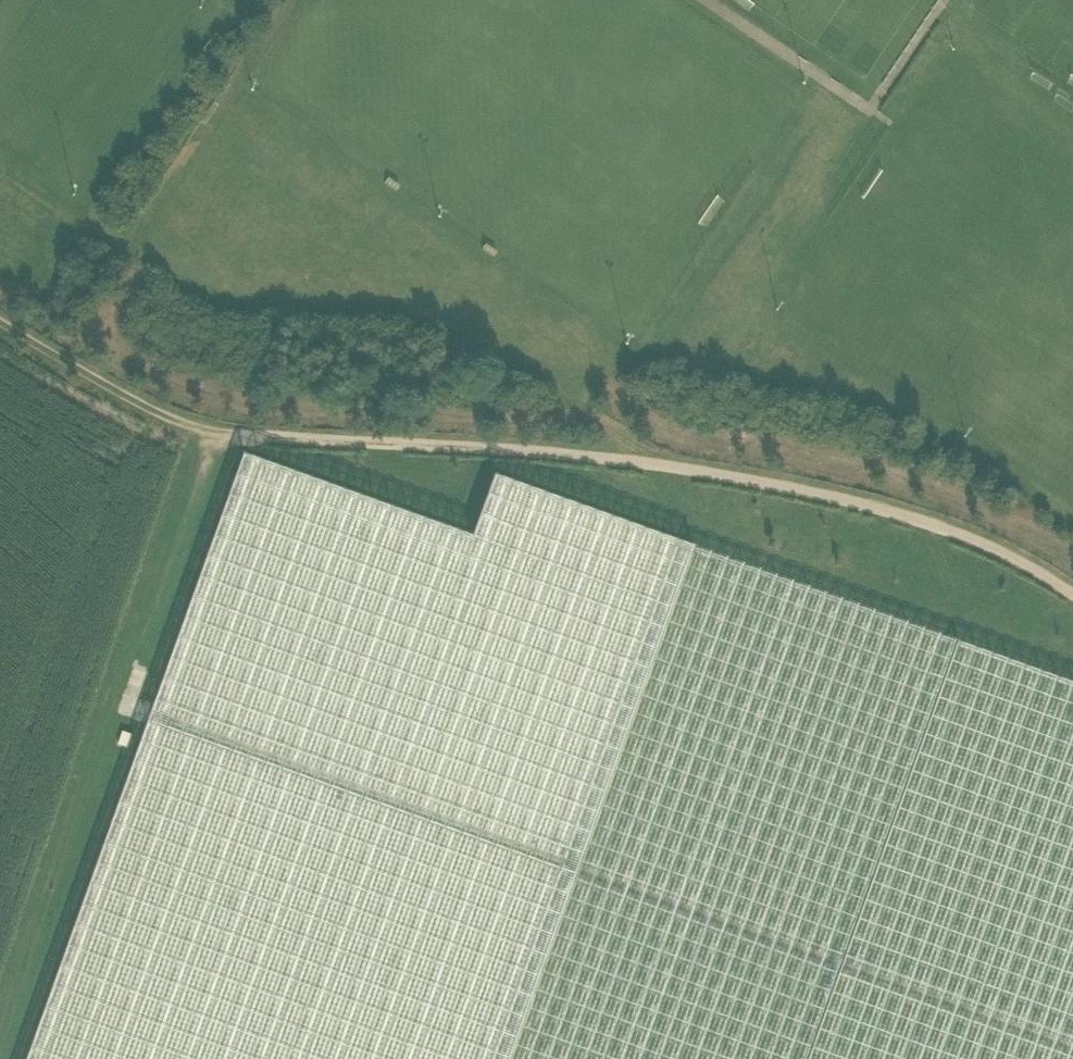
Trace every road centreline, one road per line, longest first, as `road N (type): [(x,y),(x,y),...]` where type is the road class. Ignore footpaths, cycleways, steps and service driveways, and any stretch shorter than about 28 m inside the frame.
road 1 (track): [(0,321),(163,417),(232,440),(660,469),(856,505),(980,540),(1072,586)]

